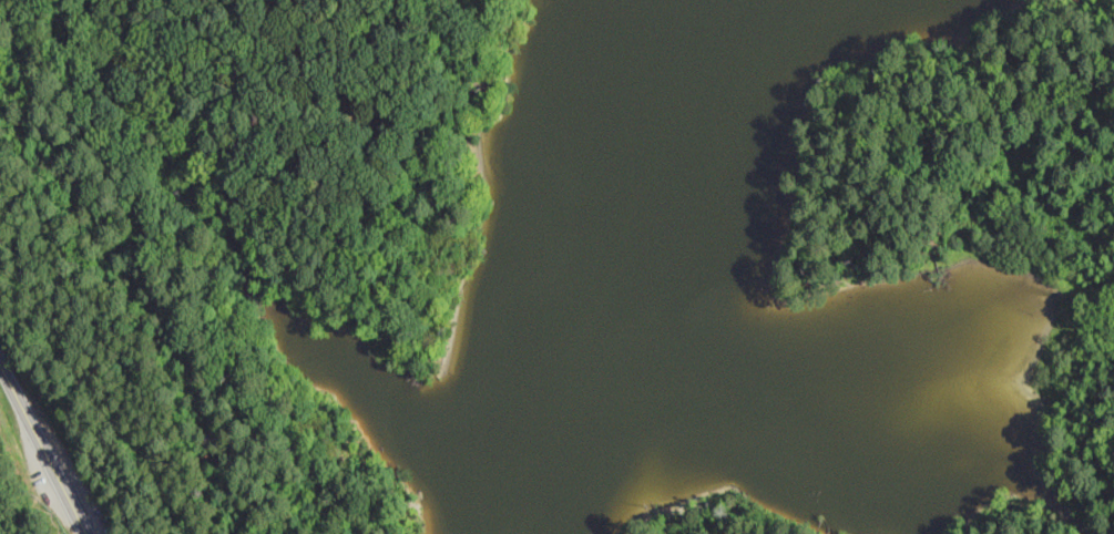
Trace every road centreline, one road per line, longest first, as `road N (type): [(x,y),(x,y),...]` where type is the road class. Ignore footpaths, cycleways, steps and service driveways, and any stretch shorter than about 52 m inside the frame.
road 1 (secondary): [(89,533),(0,361)]

